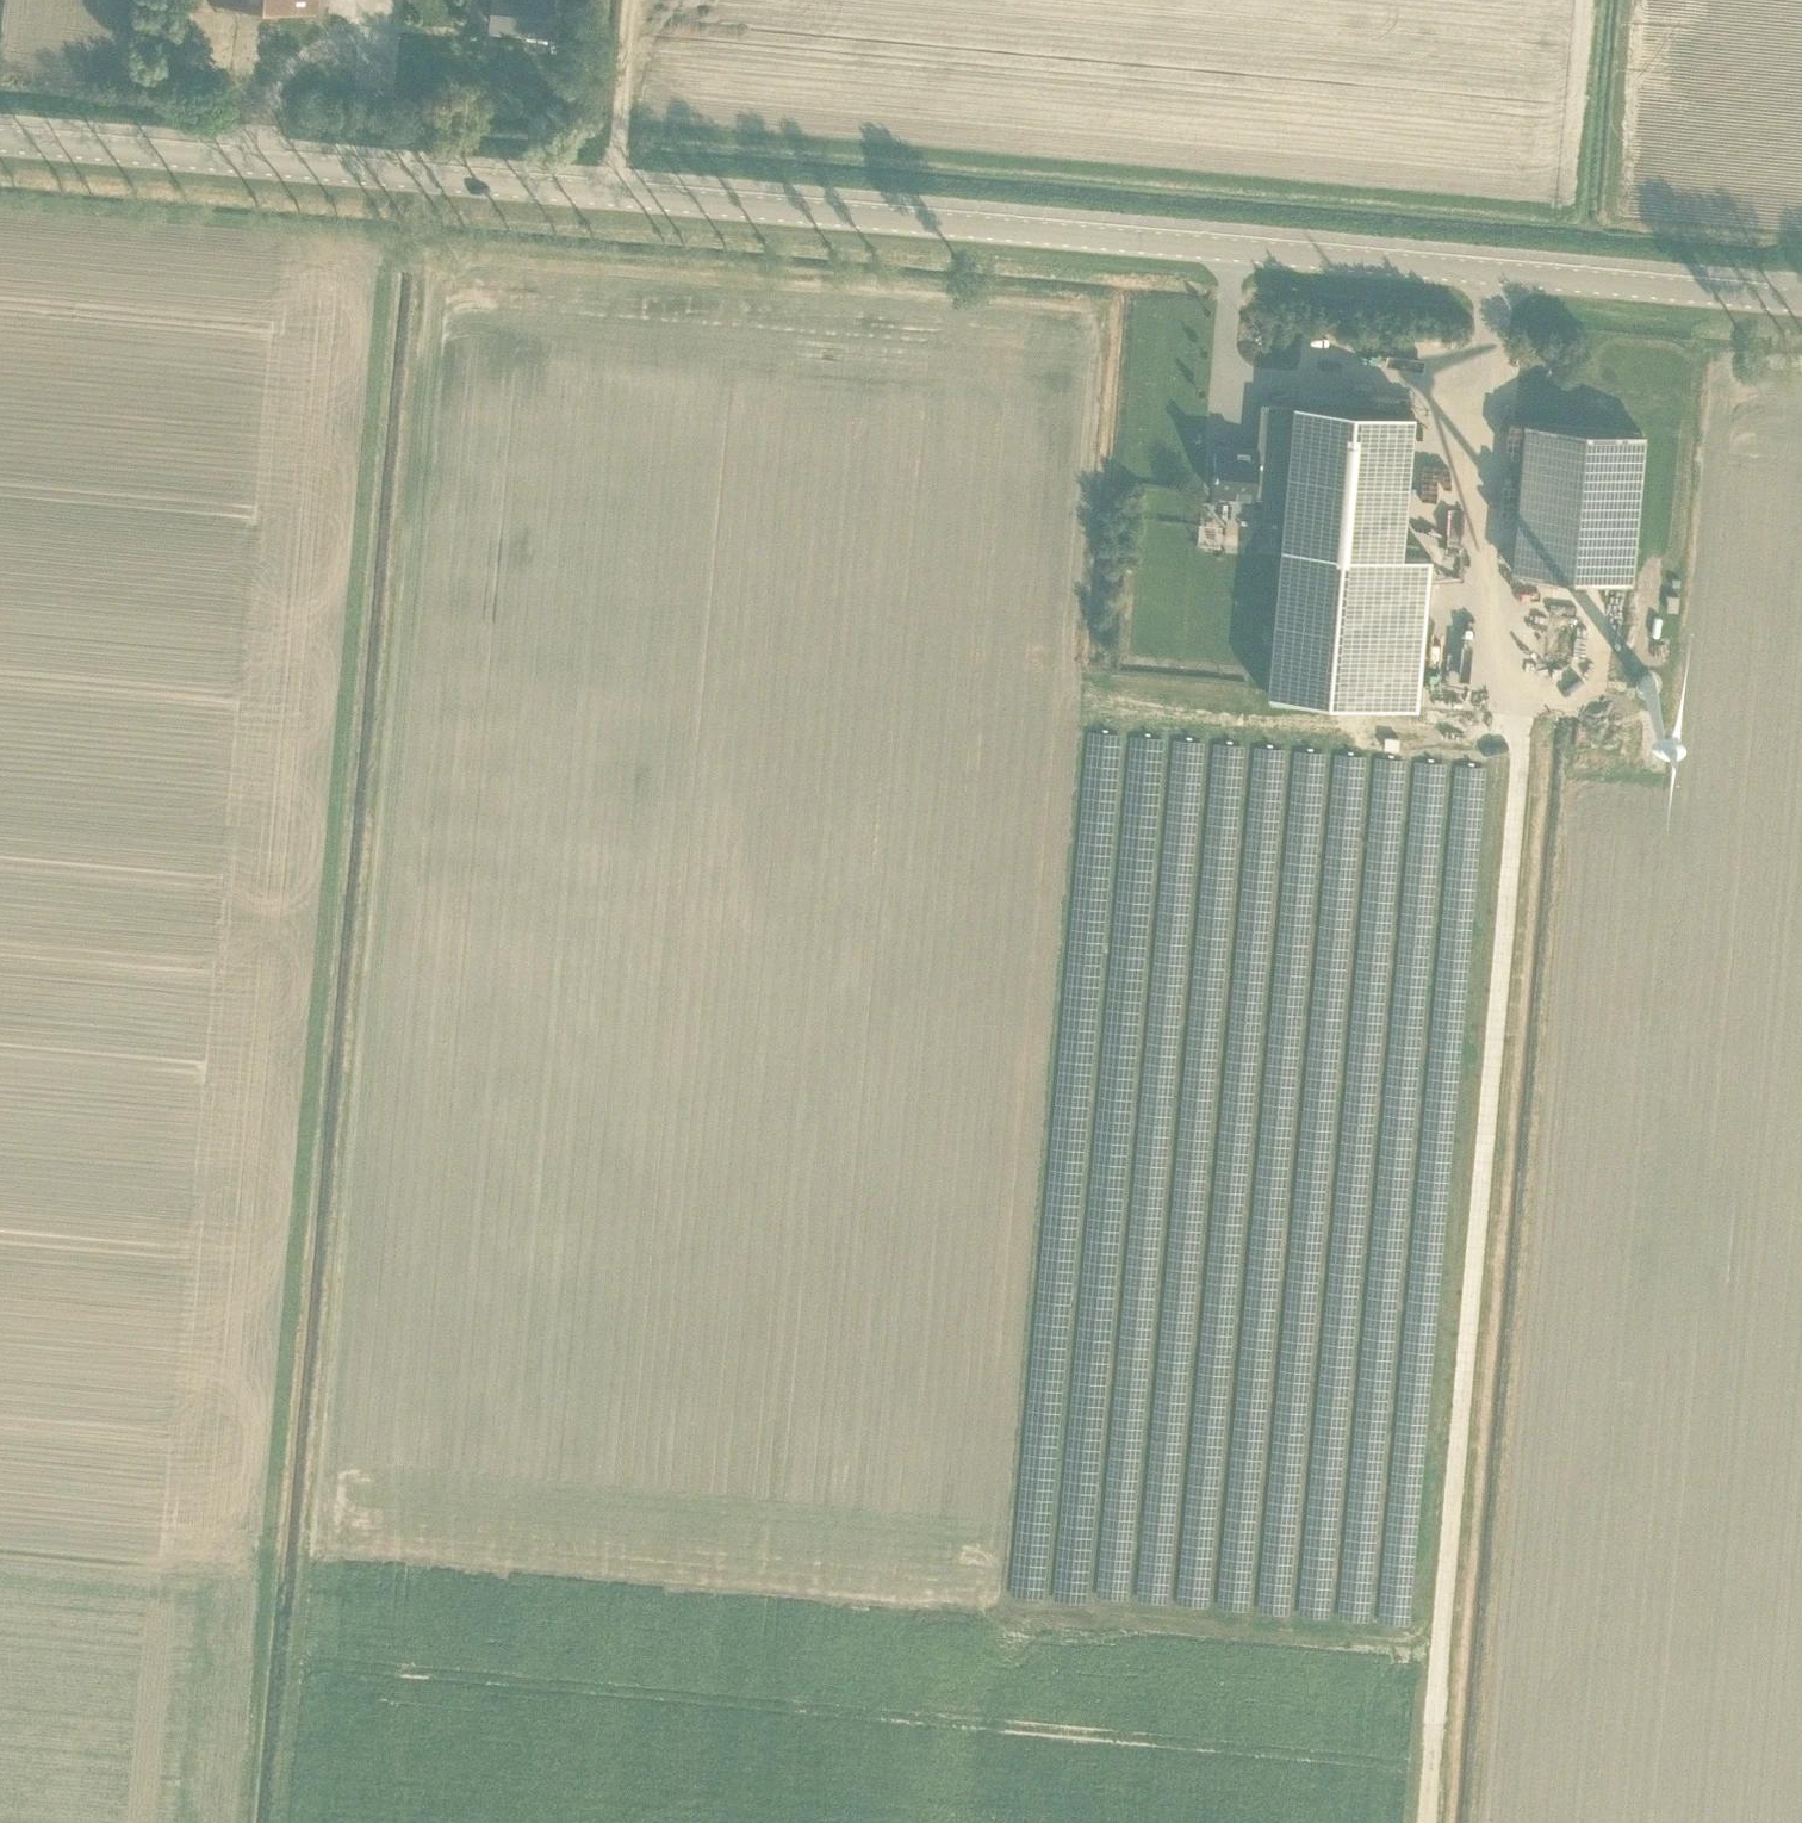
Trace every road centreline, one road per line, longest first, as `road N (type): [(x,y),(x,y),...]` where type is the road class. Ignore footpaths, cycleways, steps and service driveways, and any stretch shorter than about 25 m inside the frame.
road 1 (tertiary): [(1801,294),(0,135)]
road 2 (track): [(1484,392),(1518,778),(1432,1708)]

